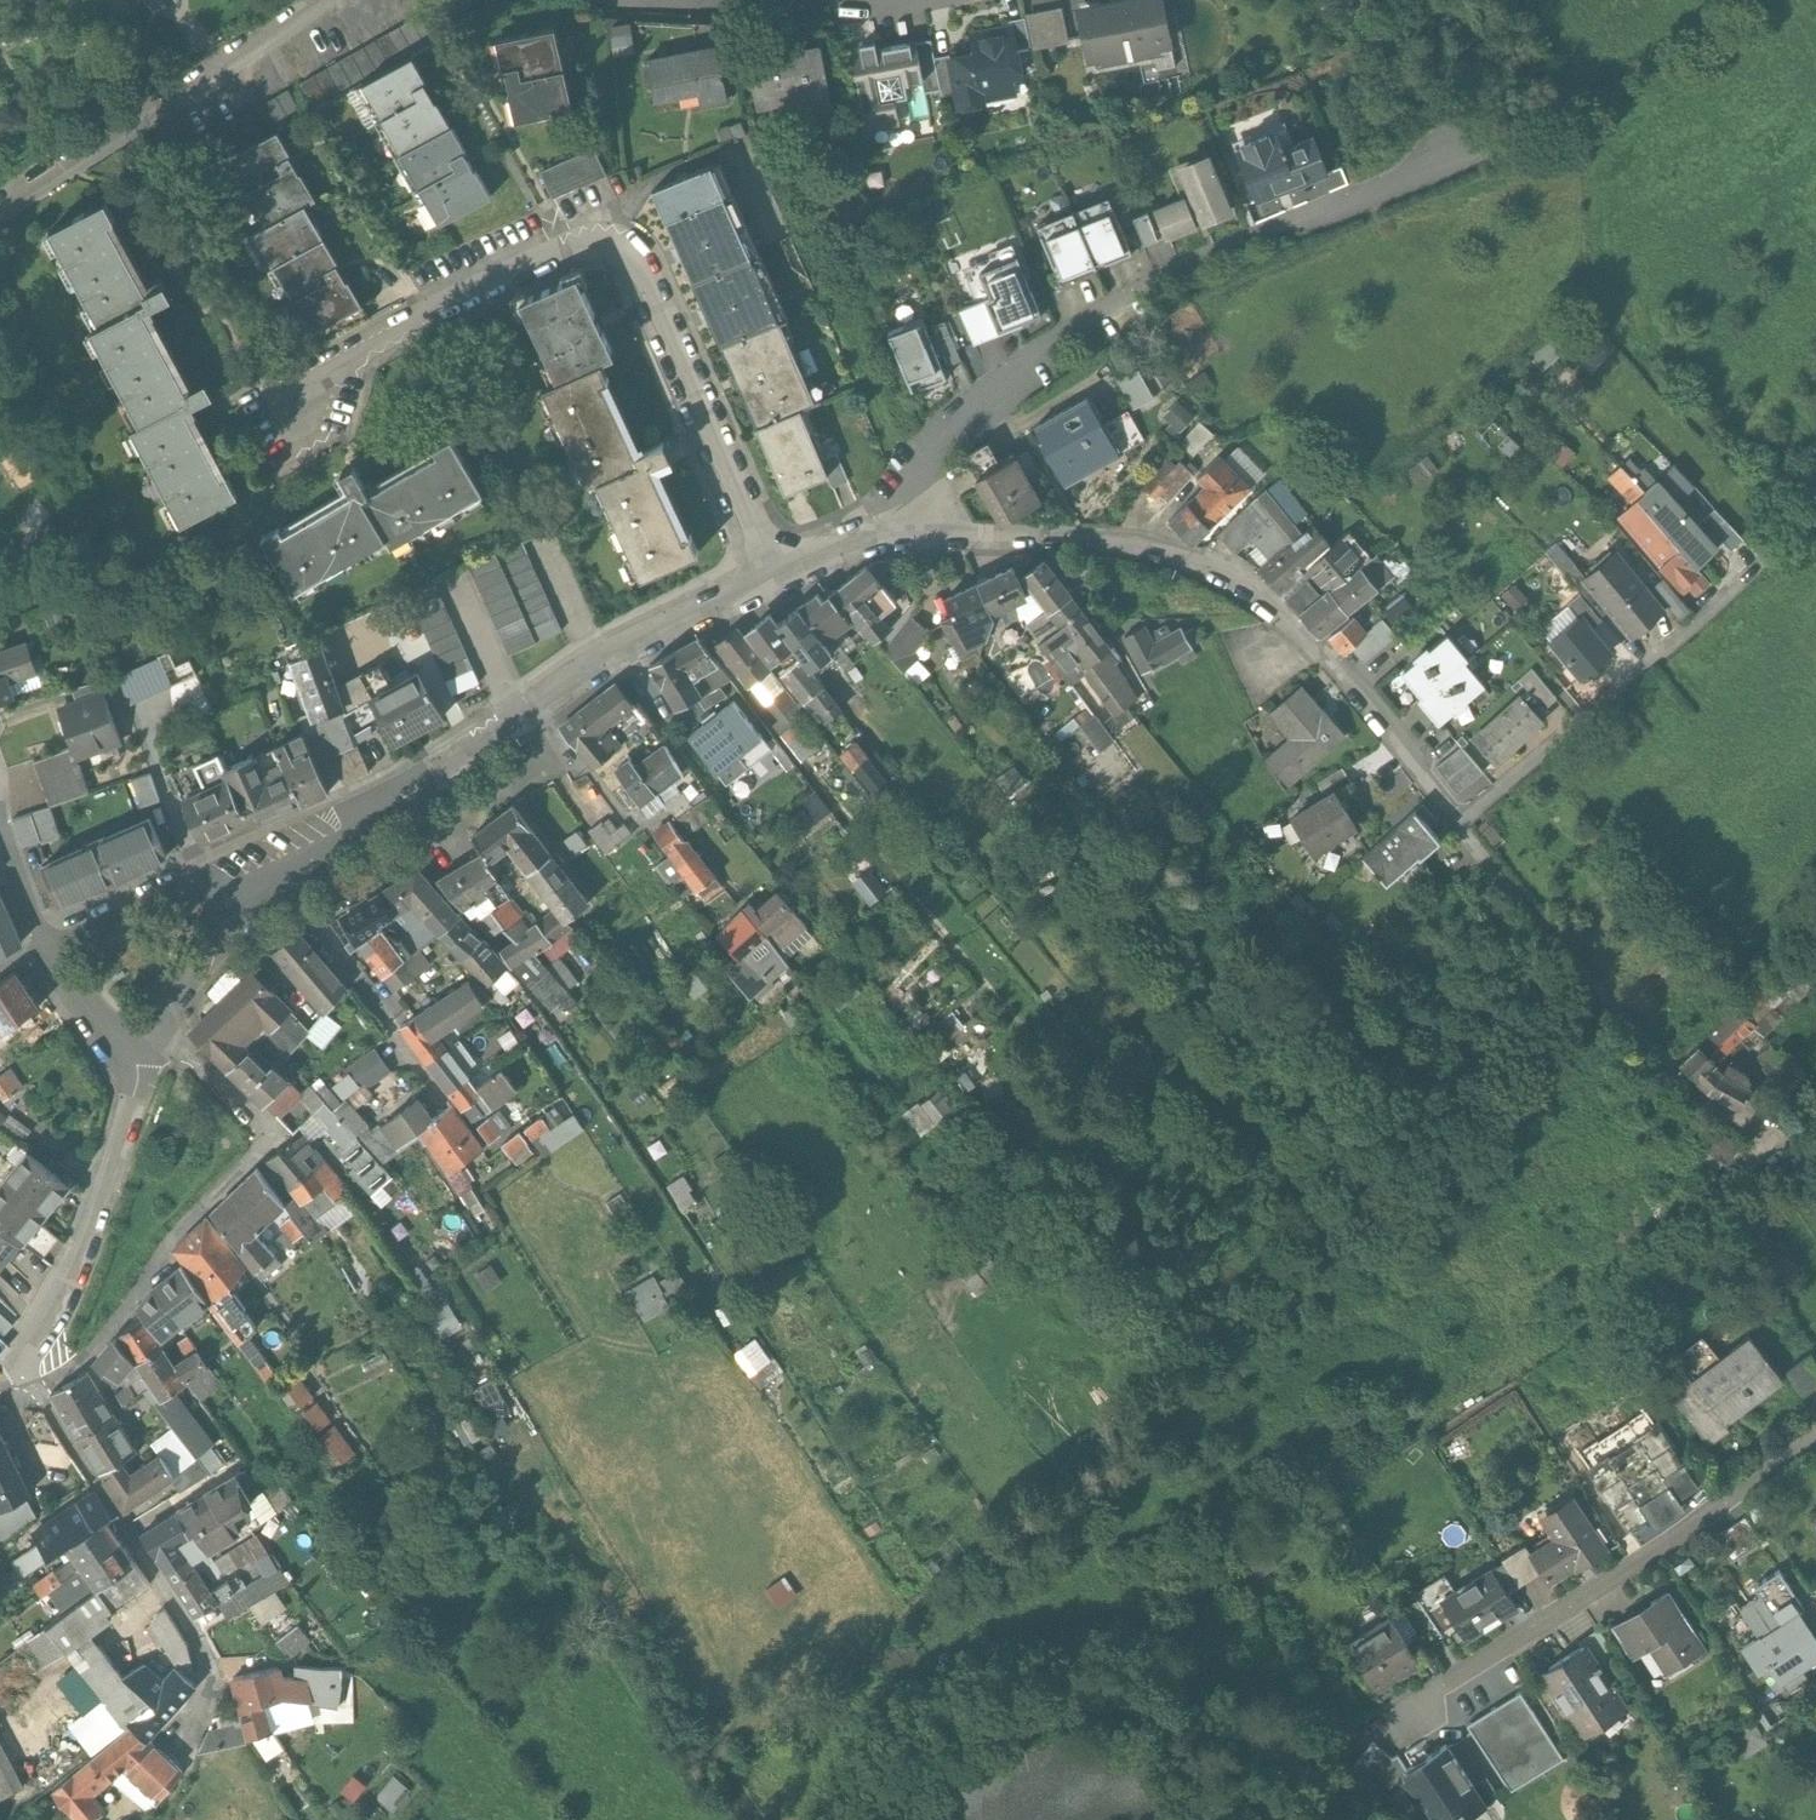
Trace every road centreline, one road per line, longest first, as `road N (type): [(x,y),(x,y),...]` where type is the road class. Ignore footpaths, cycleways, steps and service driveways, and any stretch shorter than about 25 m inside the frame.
road 1 (residential): [(770,579),(689,390),(644,314),(605,271),(535,272),(476,296),(336,361),(303,398)]
road 2 (residential): [(1467,833),(1332,675),(1262,605),(1217,575),(1124,544),(898,537)]
road 3 (residential): [(898,537),(906,478),(932,440),(1037,354),(1235,238),(1424,168)]
road 4 (residential): [(770,579),(618,651),(363,824),(222,900)]
road 5 (residential): [(1815,1457),(1427,1709)]
road 6 (residential): [(1769,1166),(1672,1085),(1506,897),(1467,833)]
road 7 (residential): [(19,1360),(201,1650),(204,1709),(194,1756)]
road 8 (residential): [(1467,833),(1641,673),(1802,552)]
road 9 (residential): [(0,220),(326,0)]
road 10 (track): [(1742,0),(1563,113),(1424,168)]
road 11 (residential): [(19,1360),(84,1244),(121,1129),(125,1075)]
road 12 (residential): [(222,900),(198,889),(174,892),(44,946)]
road 13 (residential): [(155,1018),(271,1137)]
road 14 (residential): [(44,946),(125,1075)]
road 15 (residential): [(155,1018),(222,938),(222,900)]
road 16 (residential): [(898,537),(770,579)]

